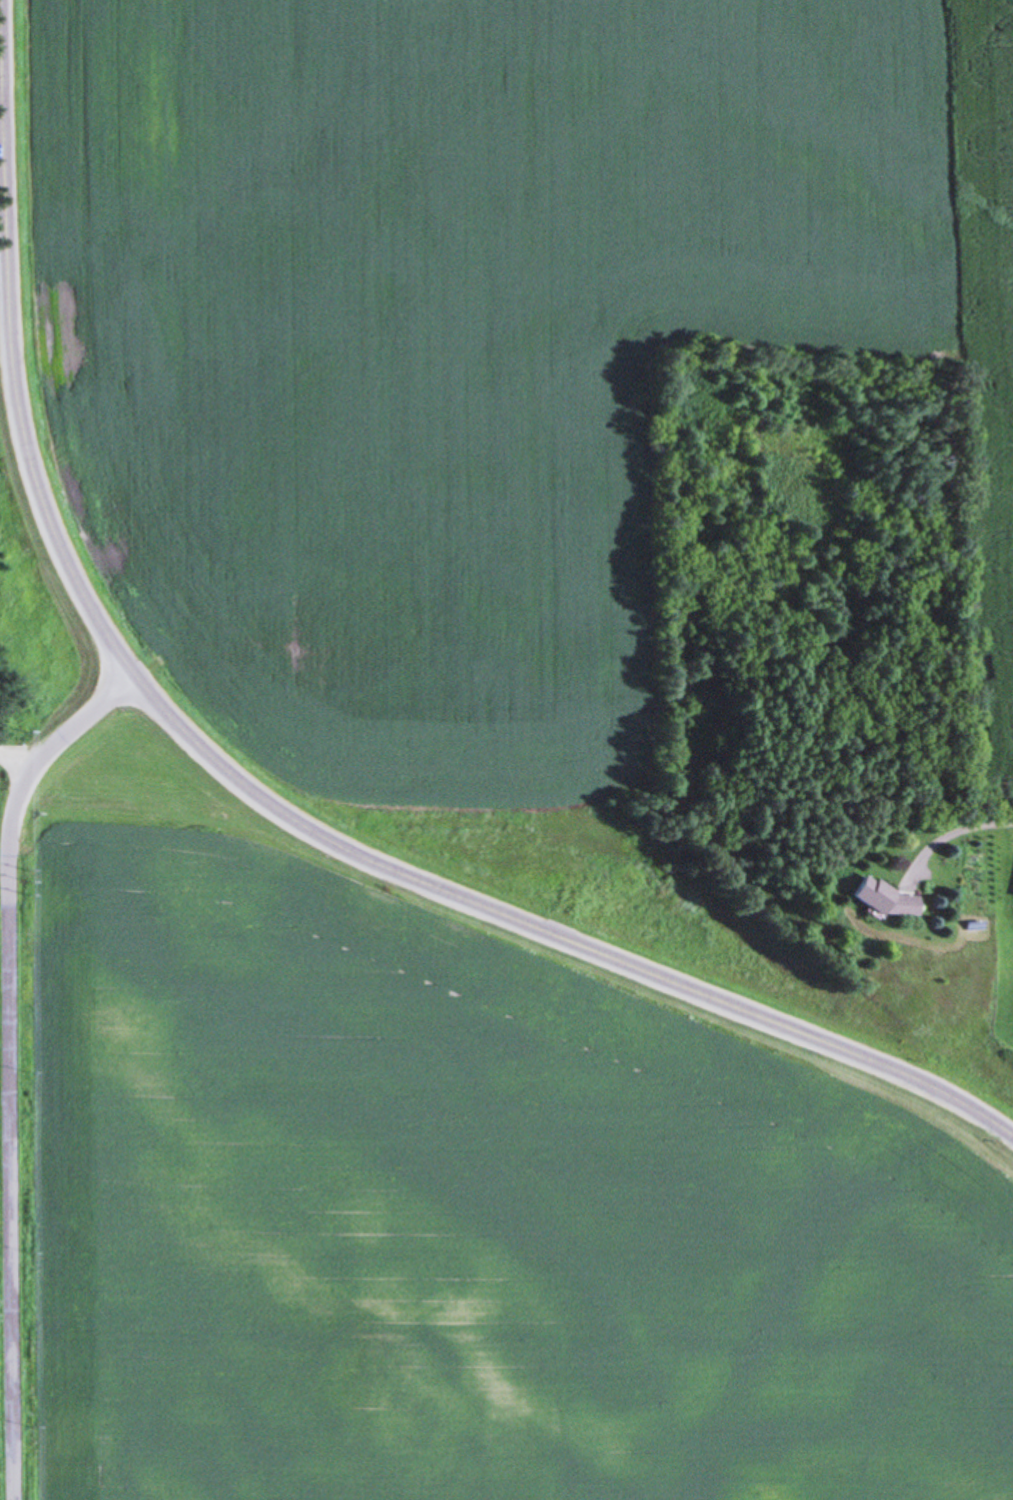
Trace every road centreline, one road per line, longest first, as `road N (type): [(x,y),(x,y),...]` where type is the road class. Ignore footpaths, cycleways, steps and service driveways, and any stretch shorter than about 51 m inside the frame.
road 1 (tertiary): [(1012,1129),(943,1081),(366,859),(206,754),(89,607),(30,472),(9,366),(0,27)]
road 2 (residential): [(14,1499),(9,852),(24,786),(81,718),(139,675)]

